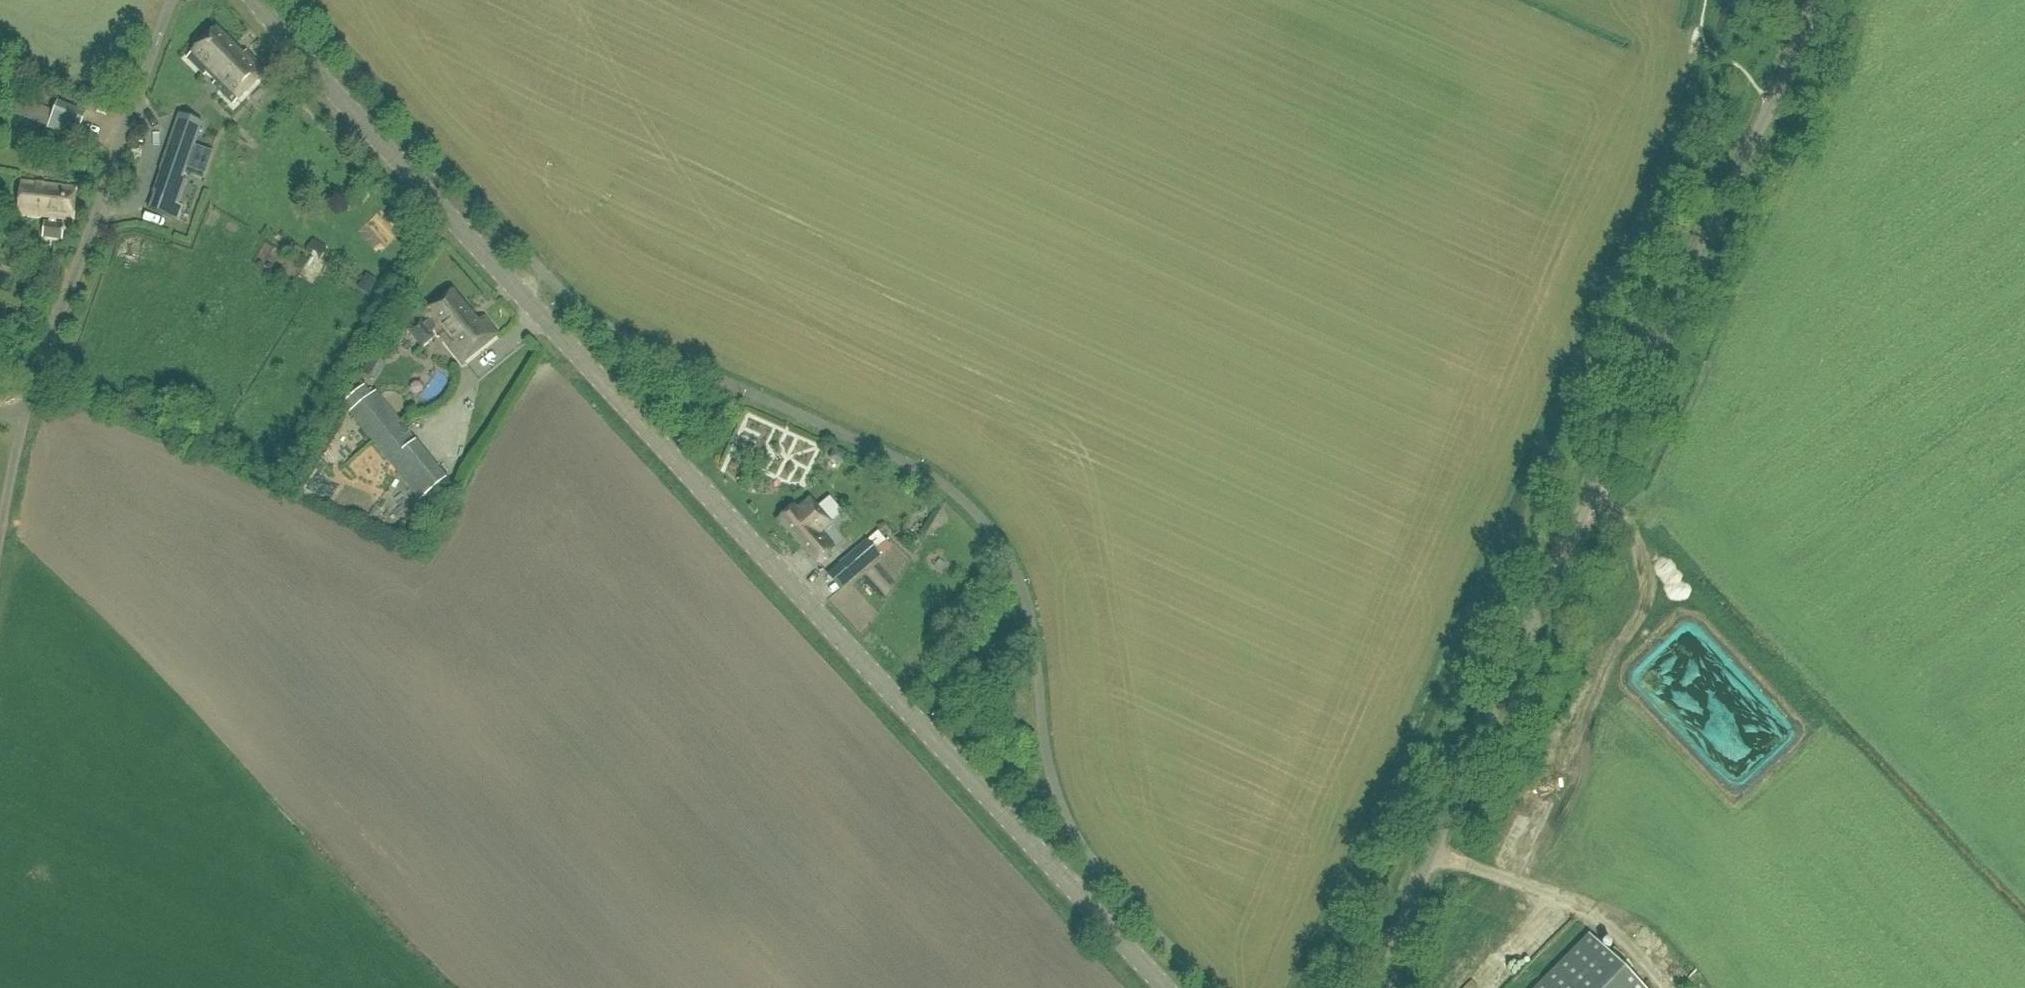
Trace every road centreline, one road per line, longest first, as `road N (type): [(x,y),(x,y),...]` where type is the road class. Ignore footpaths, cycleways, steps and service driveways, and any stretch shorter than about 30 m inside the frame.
road 1 (tertiary): [(1167,987),(340,103),(254,0)]
road 2 (unclassified): [(1385,987),(1428,855),(1813,0)]

